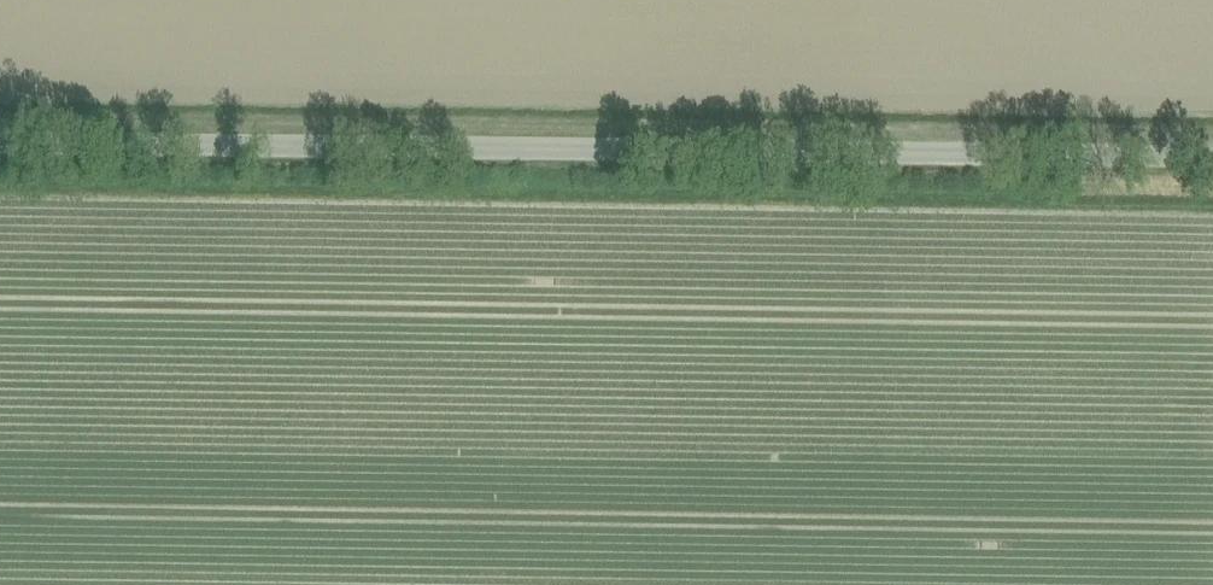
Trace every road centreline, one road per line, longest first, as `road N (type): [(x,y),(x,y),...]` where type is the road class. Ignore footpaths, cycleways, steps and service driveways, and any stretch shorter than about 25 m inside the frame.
road 1 (unclassified): [(1212,157),(0,143)]

